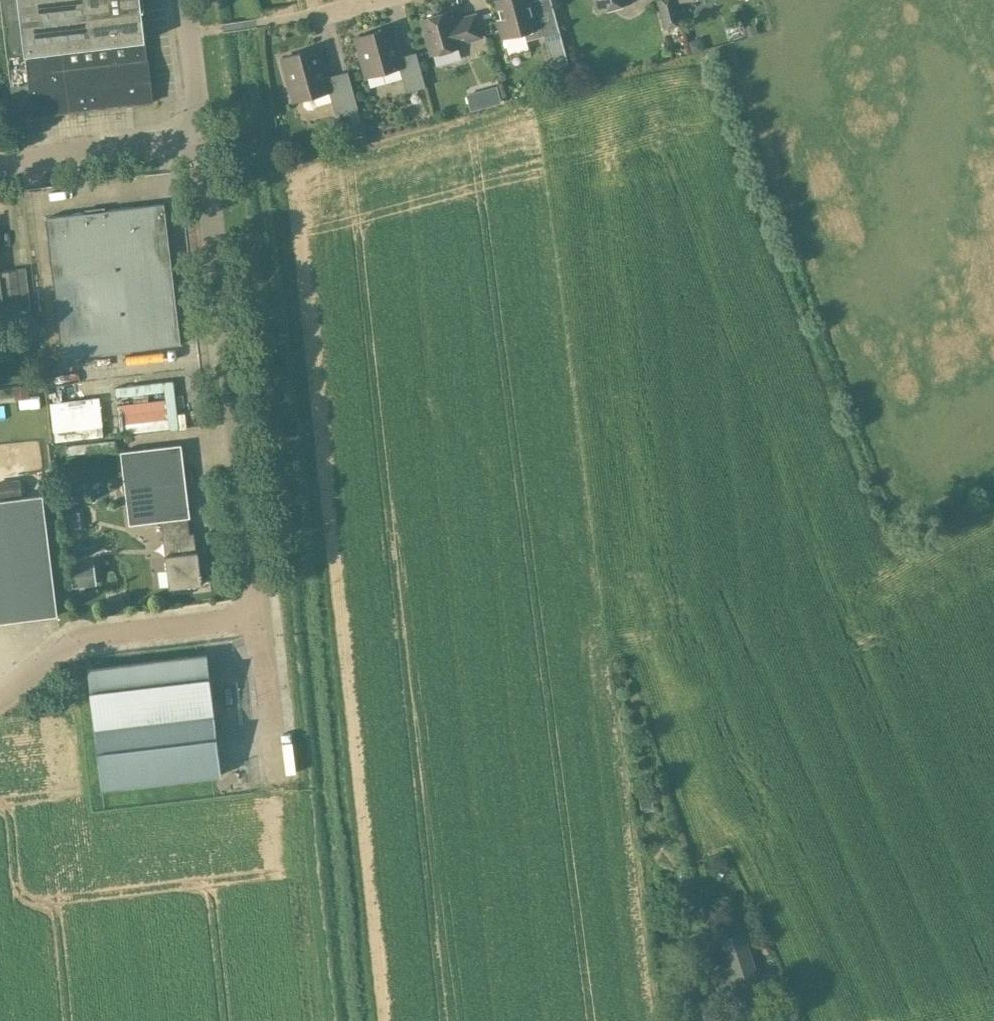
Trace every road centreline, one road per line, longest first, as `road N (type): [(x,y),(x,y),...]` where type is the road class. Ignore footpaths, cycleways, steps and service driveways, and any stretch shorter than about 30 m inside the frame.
road 1 (unclassified): [(263,616),(197,135)]
road 2 (unclassified): [(0,697),(93,635),(263,616)]
road 3 (unclassified): [(0,159),(197,135)]
road 4 (unclassified): [(284,769),(263,616)]
road 5 (unclassified): [(197,135),(180,0)]

